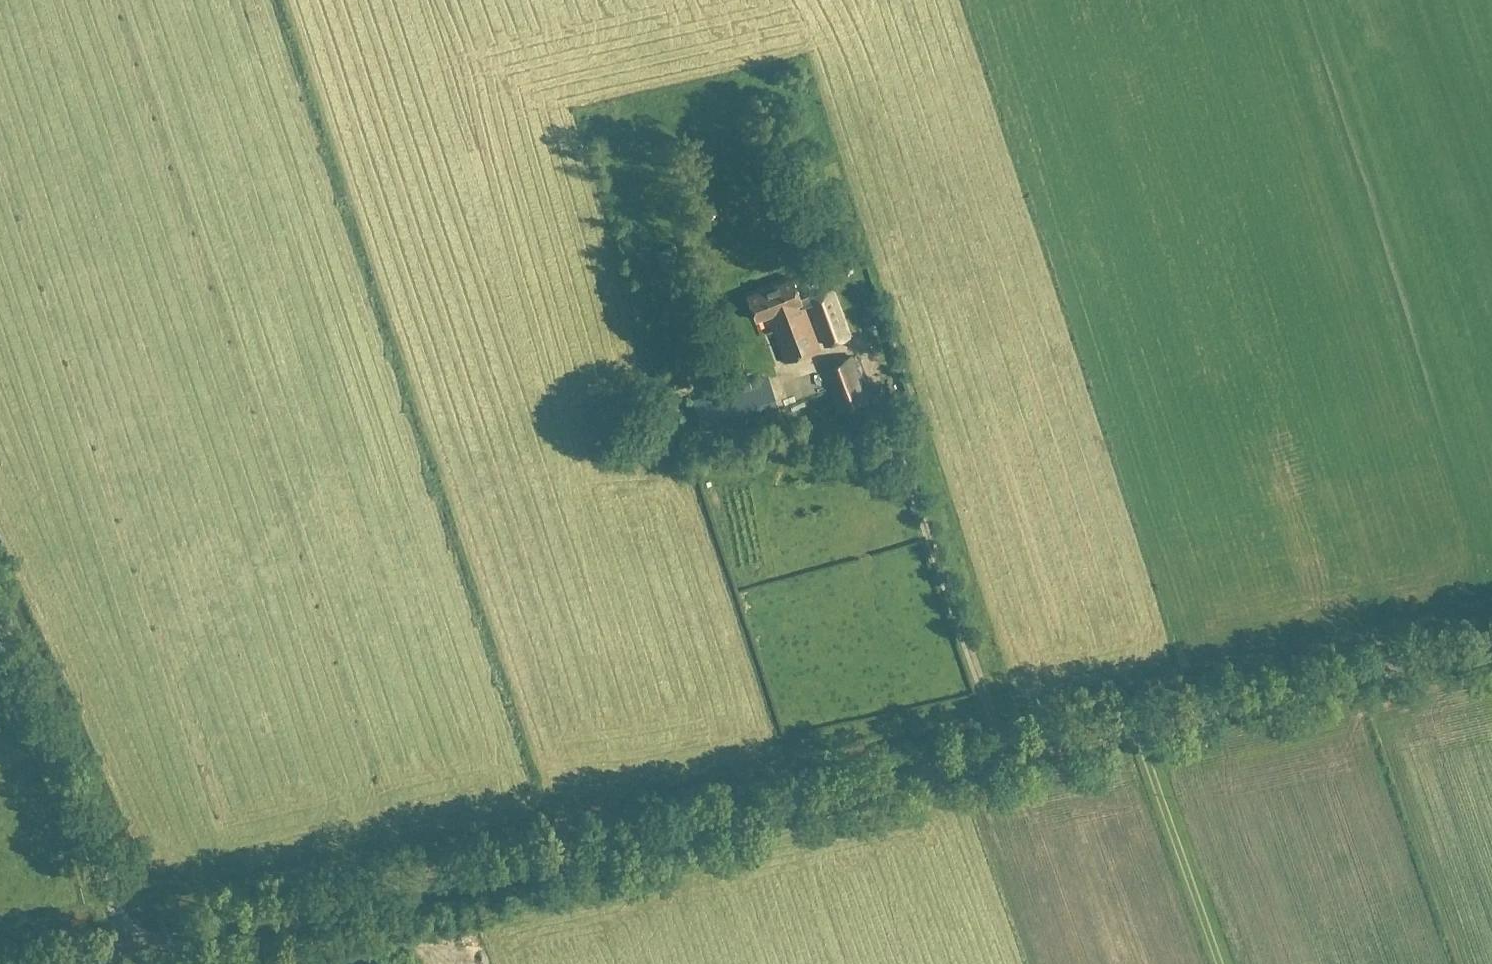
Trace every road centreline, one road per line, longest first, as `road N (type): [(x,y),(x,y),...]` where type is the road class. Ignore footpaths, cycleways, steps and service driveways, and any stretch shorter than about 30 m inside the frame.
road 1 (unclassified): [(134,952),(1491,645)]
road 2 (unclassified): [(134,952),(0,641)]

